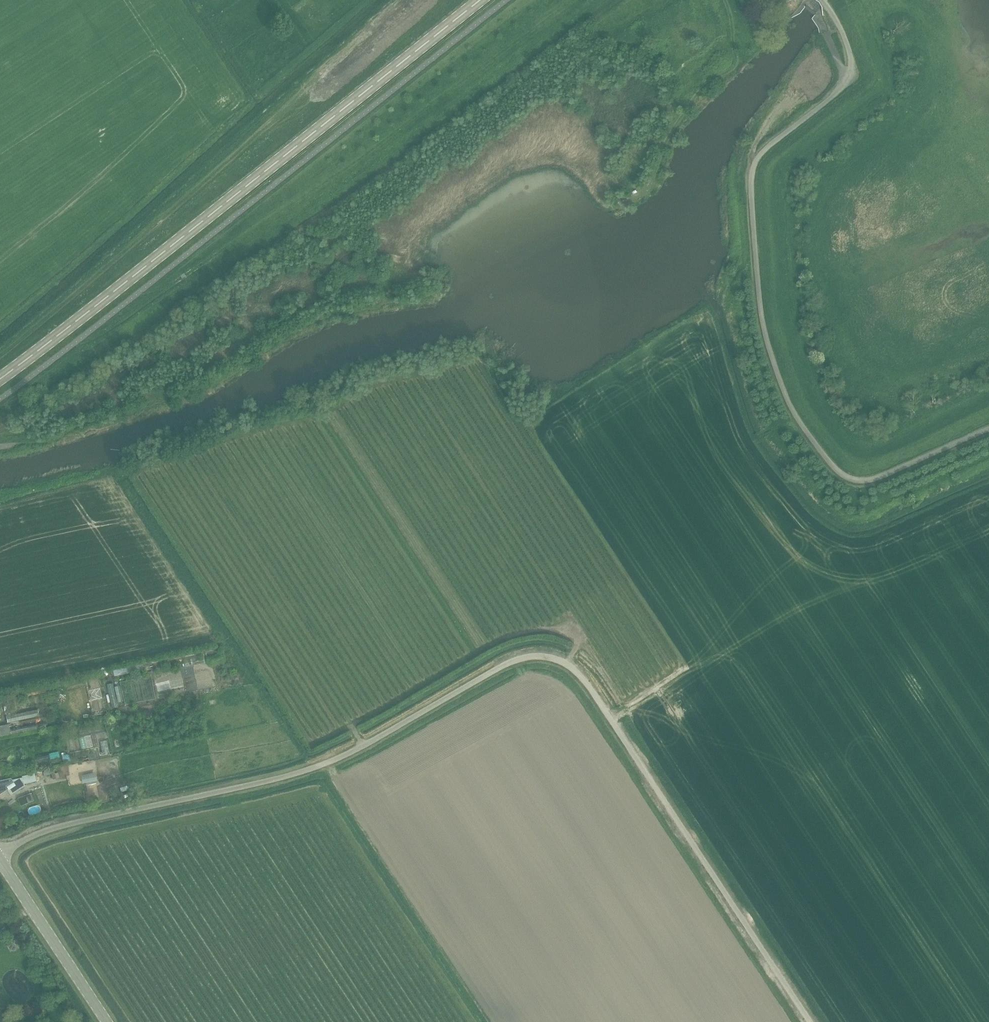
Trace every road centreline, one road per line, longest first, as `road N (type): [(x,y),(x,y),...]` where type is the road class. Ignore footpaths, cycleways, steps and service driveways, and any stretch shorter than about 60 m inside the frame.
road 1 (unclassified): [(810,1021),(590,688),(546,656),(501,666),(310,768),(67,824),(0,853)]
road 2 (unclassified): [(825,0),(854,74),(765,148),(754,180),(763,323),(787,398),(832,467),(849,478),(878,477),(988,431)]
road 3 (secondary): [(0,382),(482,0)]
road 4 (tertiary): [(104,1021),(0,861)]

